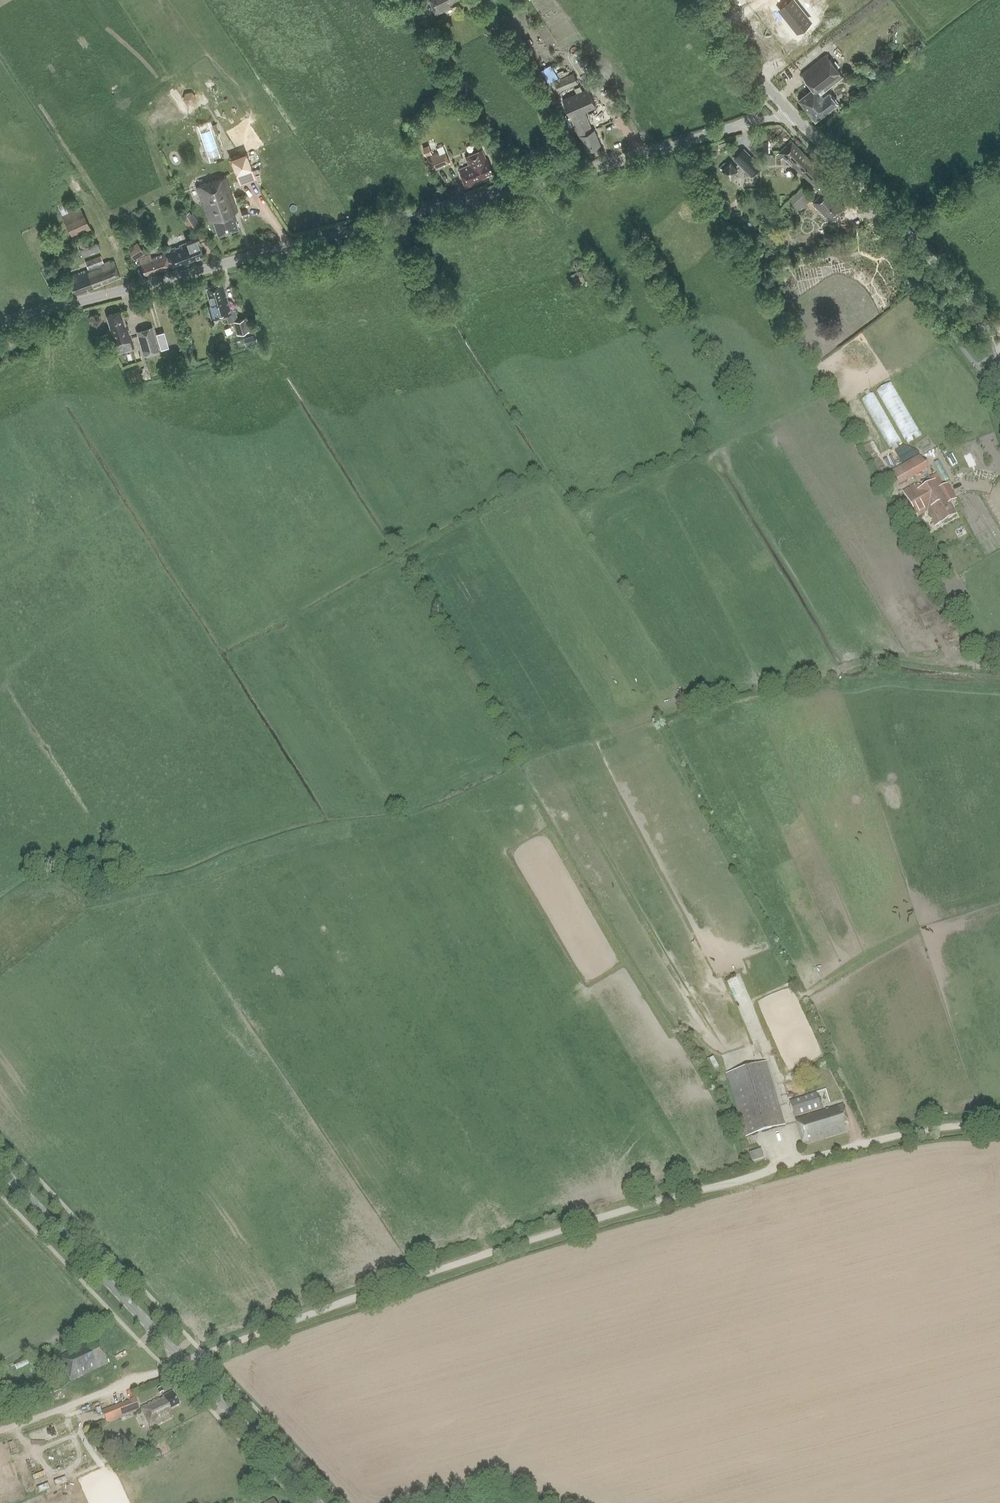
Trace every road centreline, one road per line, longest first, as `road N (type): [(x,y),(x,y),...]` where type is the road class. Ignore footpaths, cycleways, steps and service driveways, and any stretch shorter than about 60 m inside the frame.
road 1 (track): [(0,1428),(630,1208),(884,1137),(999,1127)]
road 2 (unclassified): [(0,323),(750,121)]
road 3 (tertiary): [(0,1168),(316,1502)]
road 4 (tertiary): [(999,369),(951,281),(791,113)]

